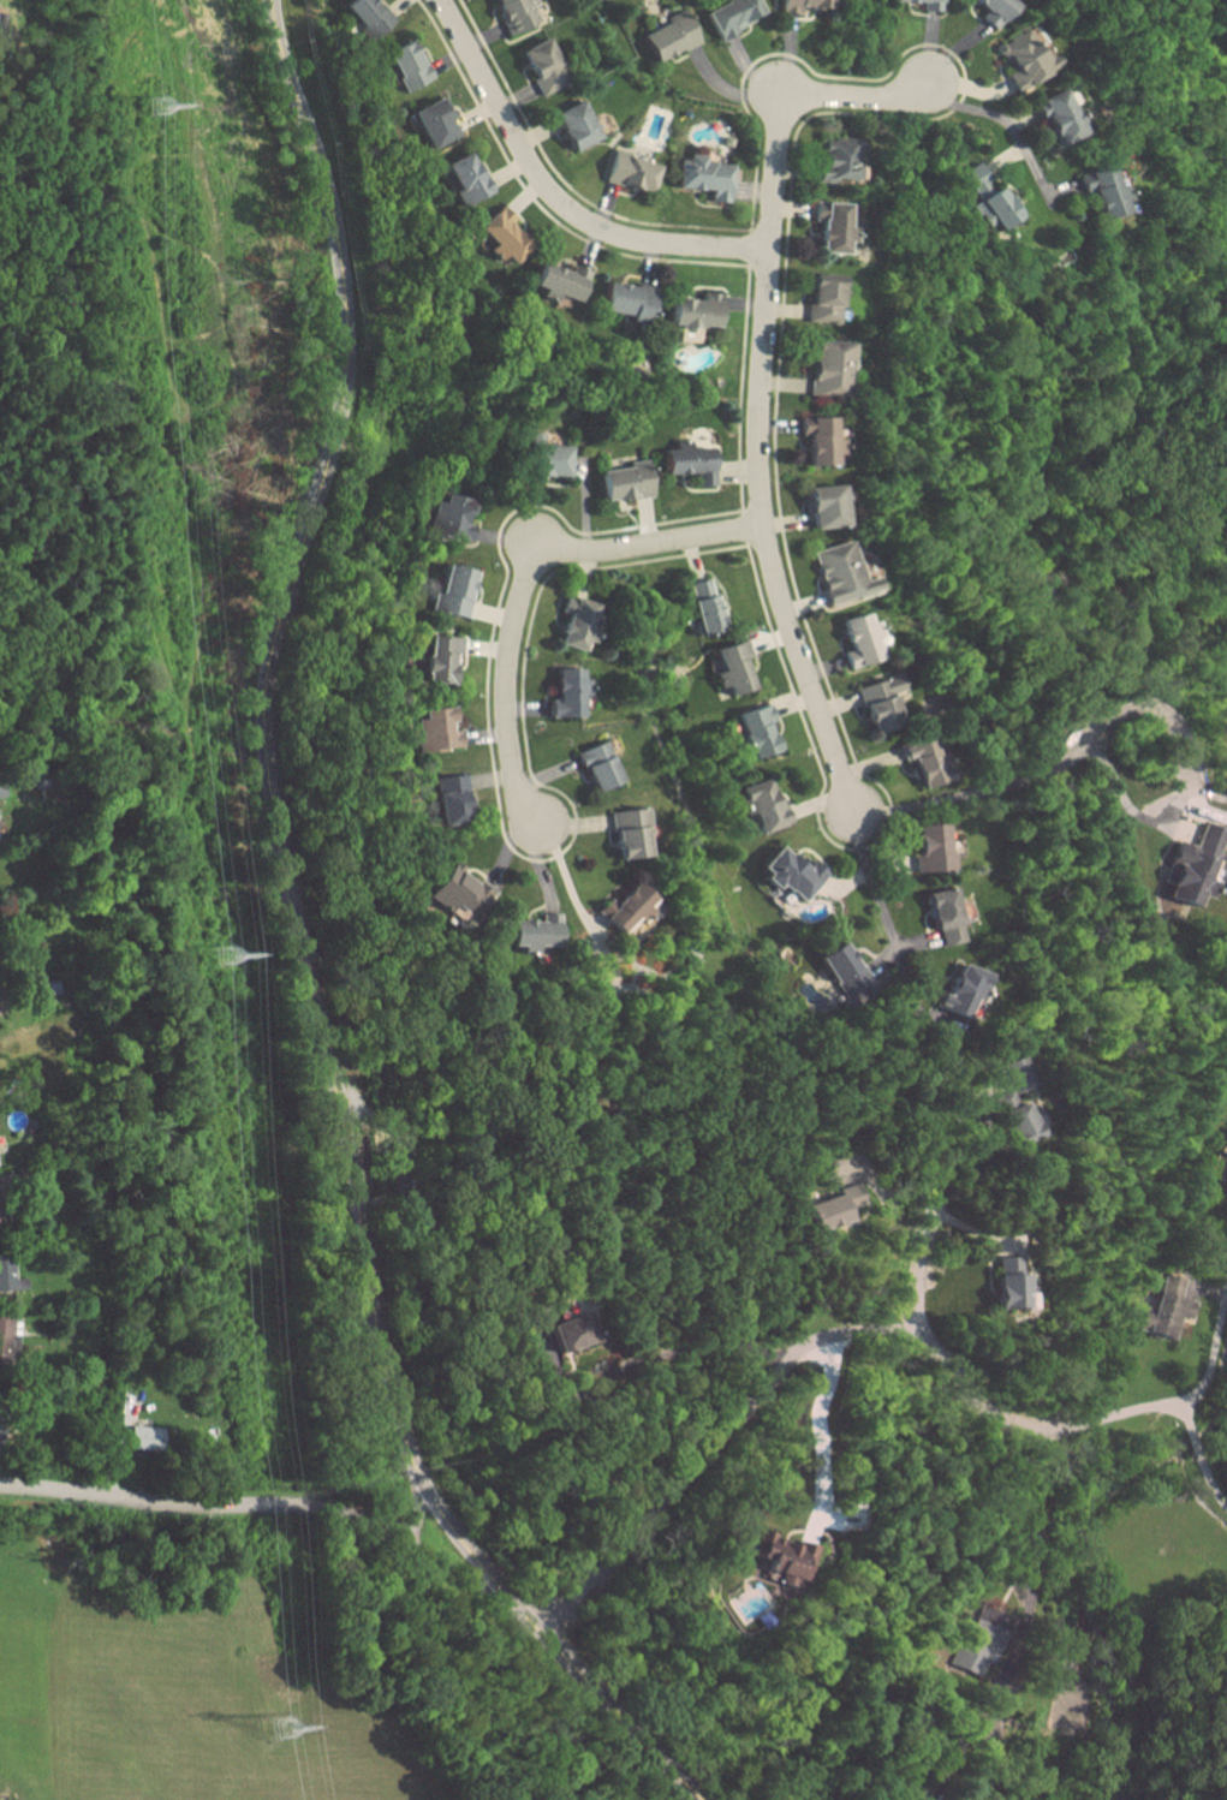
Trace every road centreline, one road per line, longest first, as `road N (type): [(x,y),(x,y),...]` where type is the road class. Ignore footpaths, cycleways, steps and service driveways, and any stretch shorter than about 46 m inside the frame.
road 1 (tertiary): [(701,1799),(508,1601),(436,1513),(387,1388),(355,1176),(298,941),(266,758),(269,666),(333,449),(350,356),(338,232),(272,0)]
road 2 (residential): [(856,817),(784,621),(760,526),(756,386),(778,125),(808,95),(897,99),(936,74)]
road 3 (residential): [(536,1627),(618,1562),(790,1361),(823,1341),(919,1330),(969,1401),(1019,1430),(1179,1406)]
road 4 (tertiary): [(0,1486),(333,1513),(508,1601)]
road 5 (residential): [(760,526),(558,552),(532,568),(513,615),(504,723),(512,783),(541,832)]
road 6 (residential): [(439,0),(529,166),(570,213),(645,242),(768,251)]

